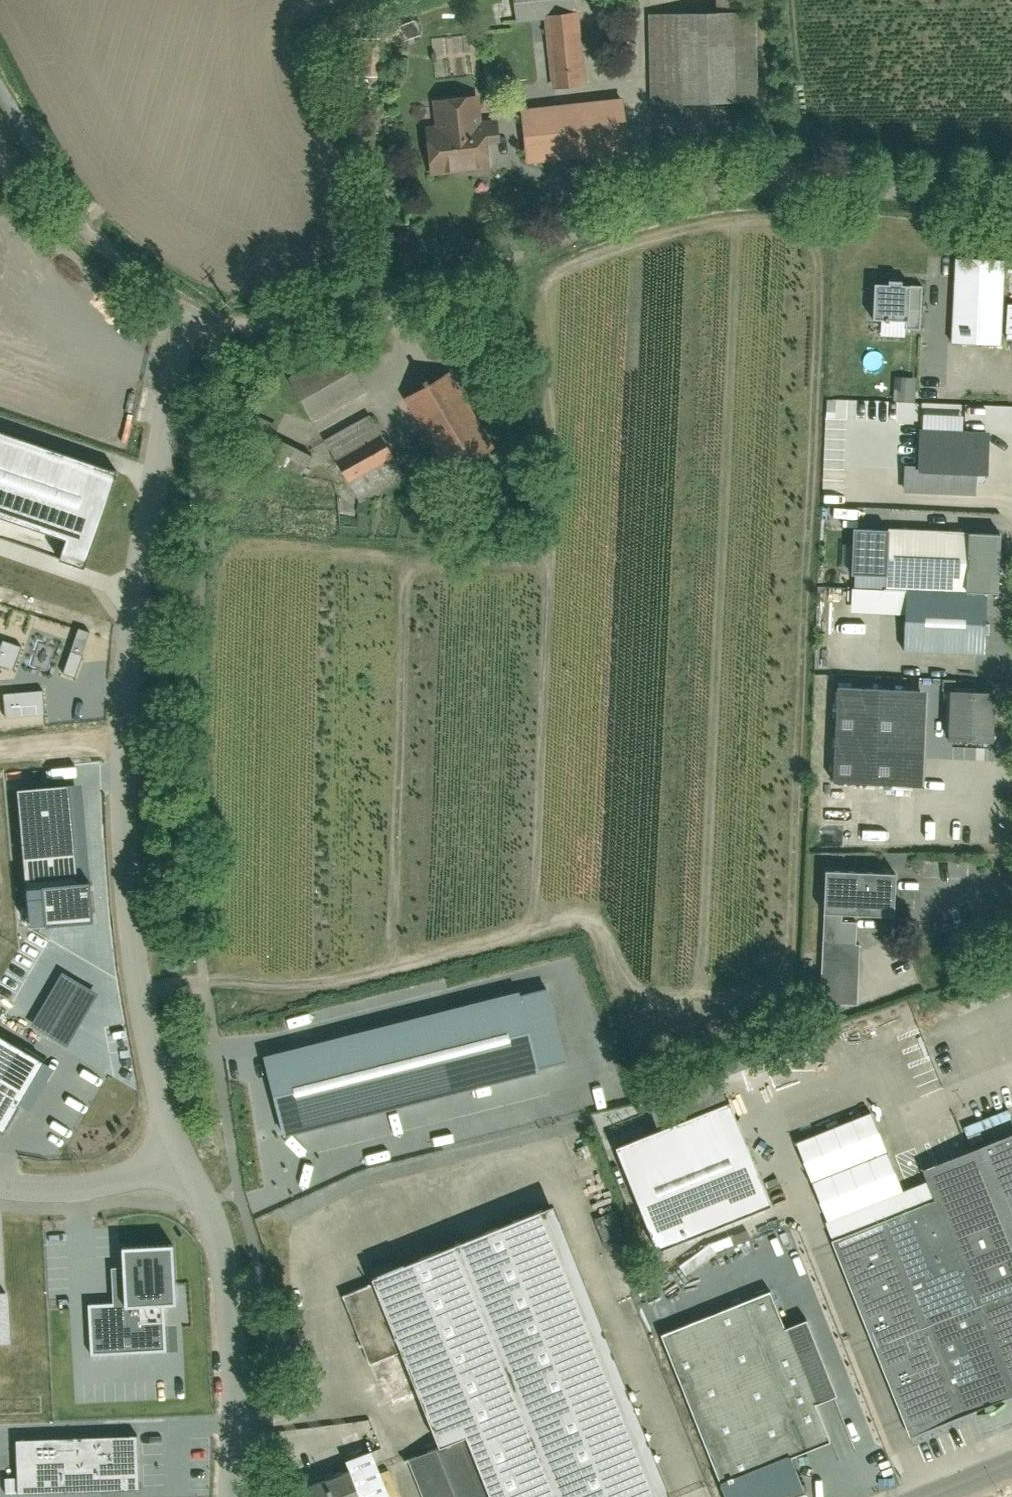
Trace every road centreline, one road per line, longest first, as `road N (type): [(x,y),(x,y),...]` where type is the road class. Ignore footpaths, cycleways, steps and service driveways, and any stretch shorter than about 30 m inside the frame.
road 1 (residential): [(194,317),(141,559),(124,733),(138,974),(178,1154)]
road 2 (residential): [(194,317),(231,325),(282,321),(383,295),(714,187),(1011,191)]
road 3 (residential): [(178,1154),(215,1223),(236,1325),(233,1496)]
road 4 (residential): [(178,1154),(107,1183),(0,1183)]

